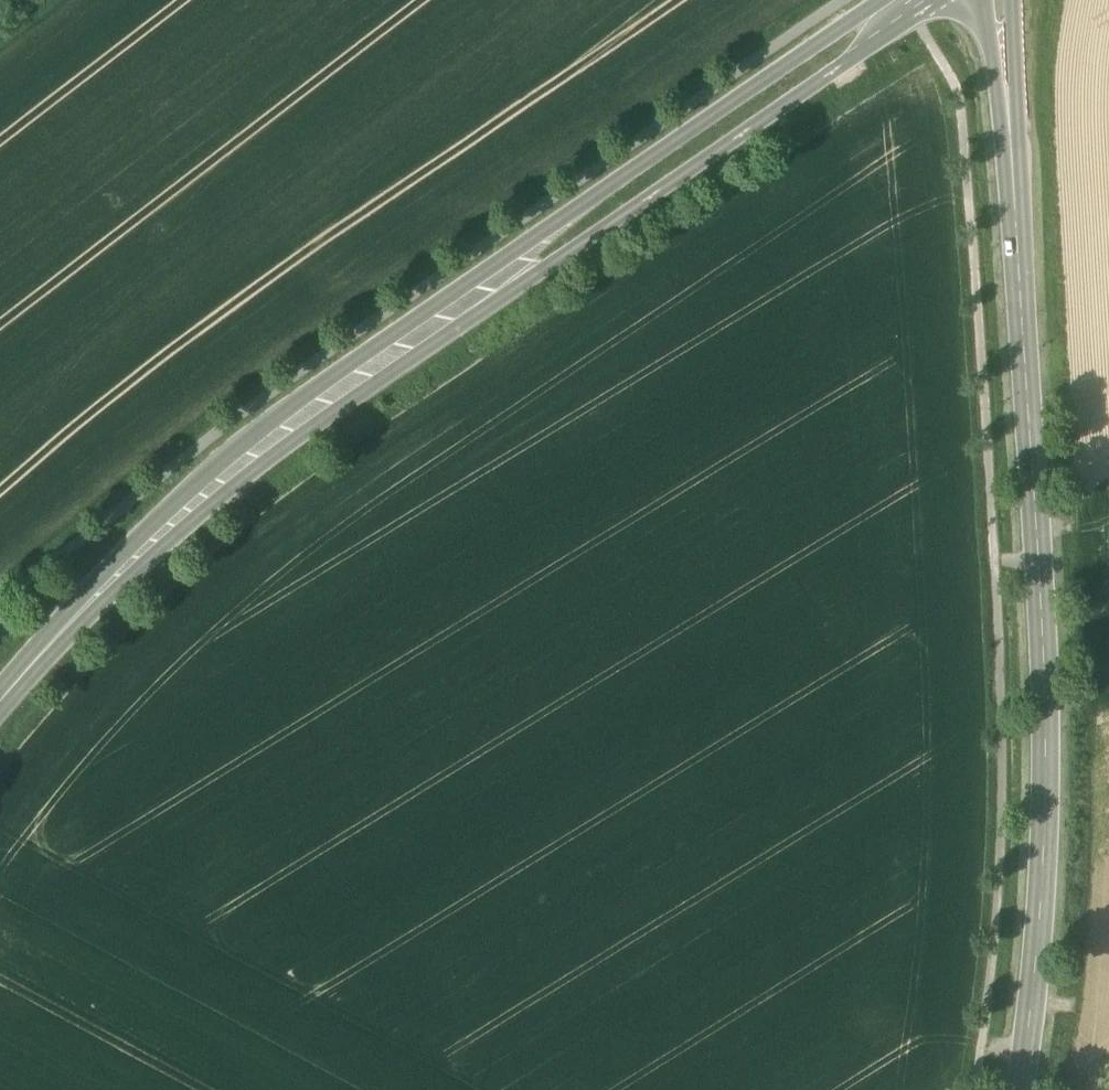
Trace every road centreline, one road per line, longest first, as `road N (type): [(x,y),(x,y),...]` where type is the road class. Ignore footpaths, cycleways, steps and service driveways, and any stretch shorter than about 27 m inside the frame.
road 1 (secondary): [(0,704),(212,488),(453,311),(914,0)]
road 2 (secondary): [(1019,1089),(1043,862),(1045,709),(997,0)]

